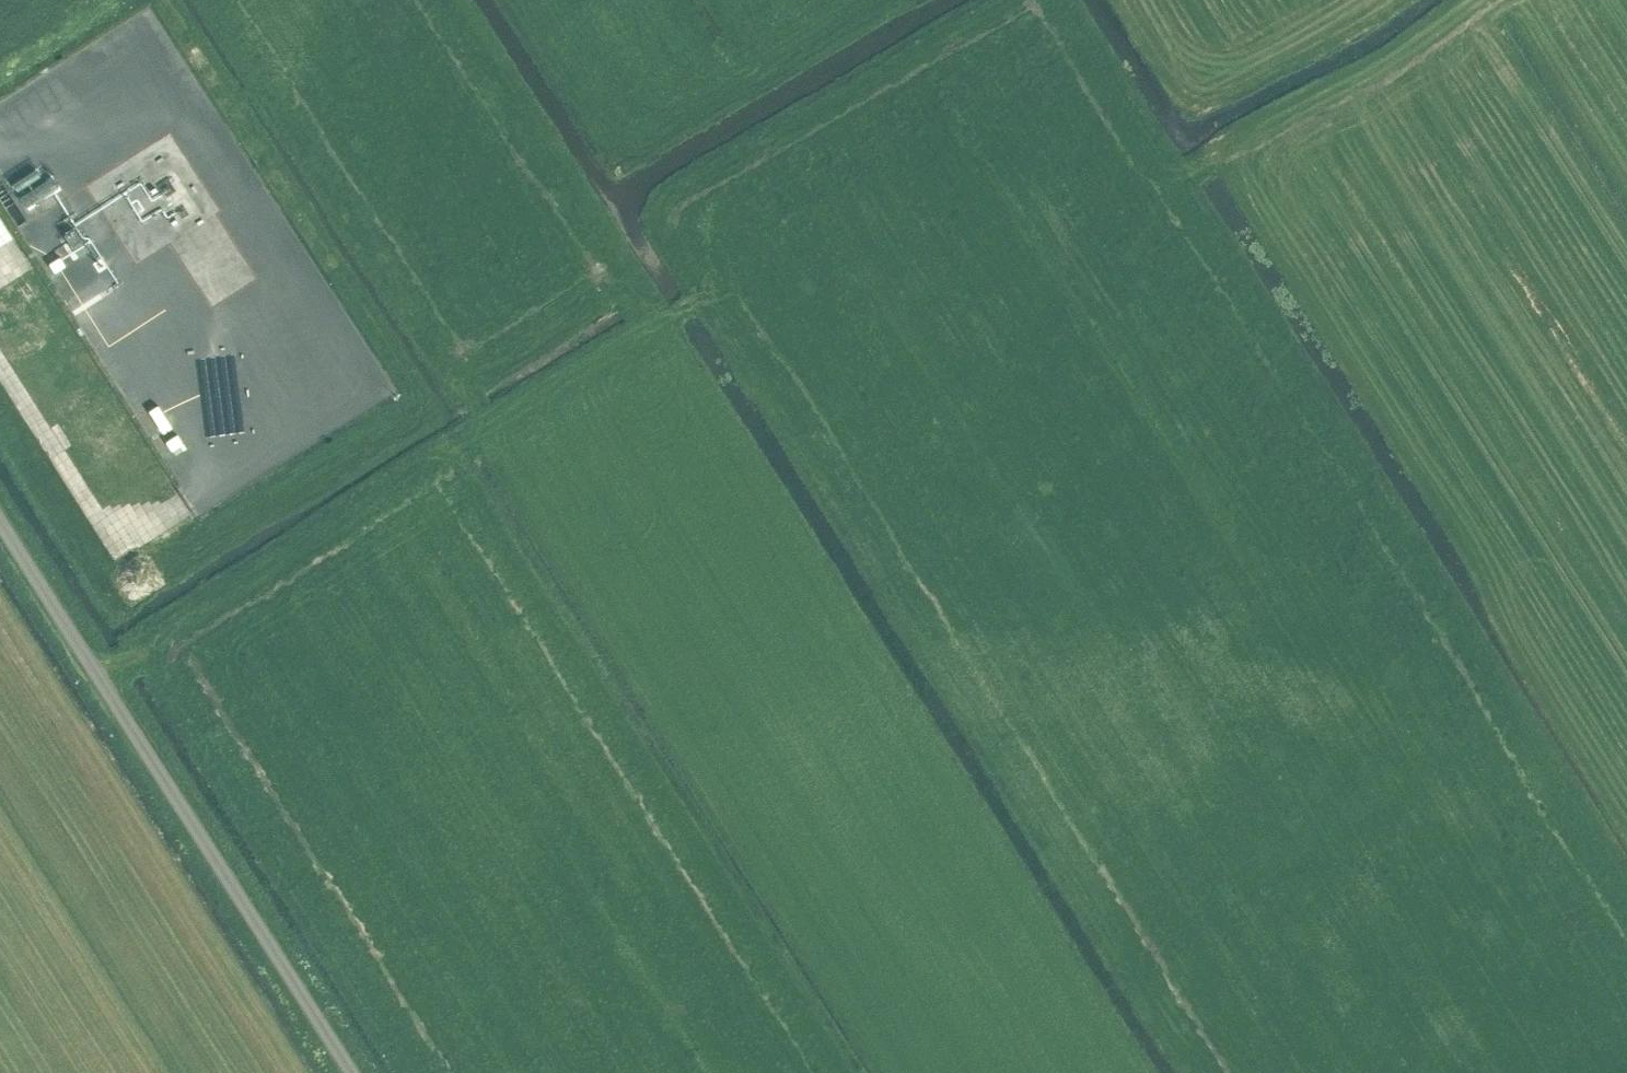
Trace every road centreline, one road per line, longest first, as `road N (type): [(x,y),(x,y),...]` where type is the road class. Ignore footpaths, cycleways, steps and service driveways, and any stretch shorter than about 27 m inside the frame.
road 1 (unclassified): [(351,1072),(0,522)]

